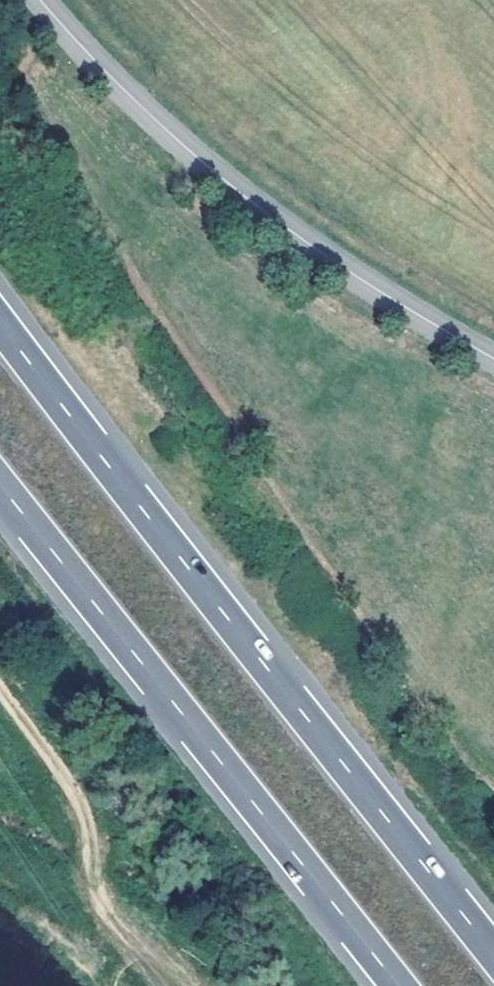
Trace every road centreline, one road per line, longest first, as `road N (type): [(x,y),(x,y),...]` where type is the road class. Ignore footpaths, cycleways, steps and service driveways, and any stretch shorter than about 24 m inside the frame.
road 1 (motorway): [(493,953),(0,322)]
road 2 (motorway): [(0,481),(394,985)]
road 3 (secondary): [(493,359),(256,207),(108,77),(37,0)]
road 4 (track): [(0,690),(80,793),(93,851),(92,893),(175,985)]

